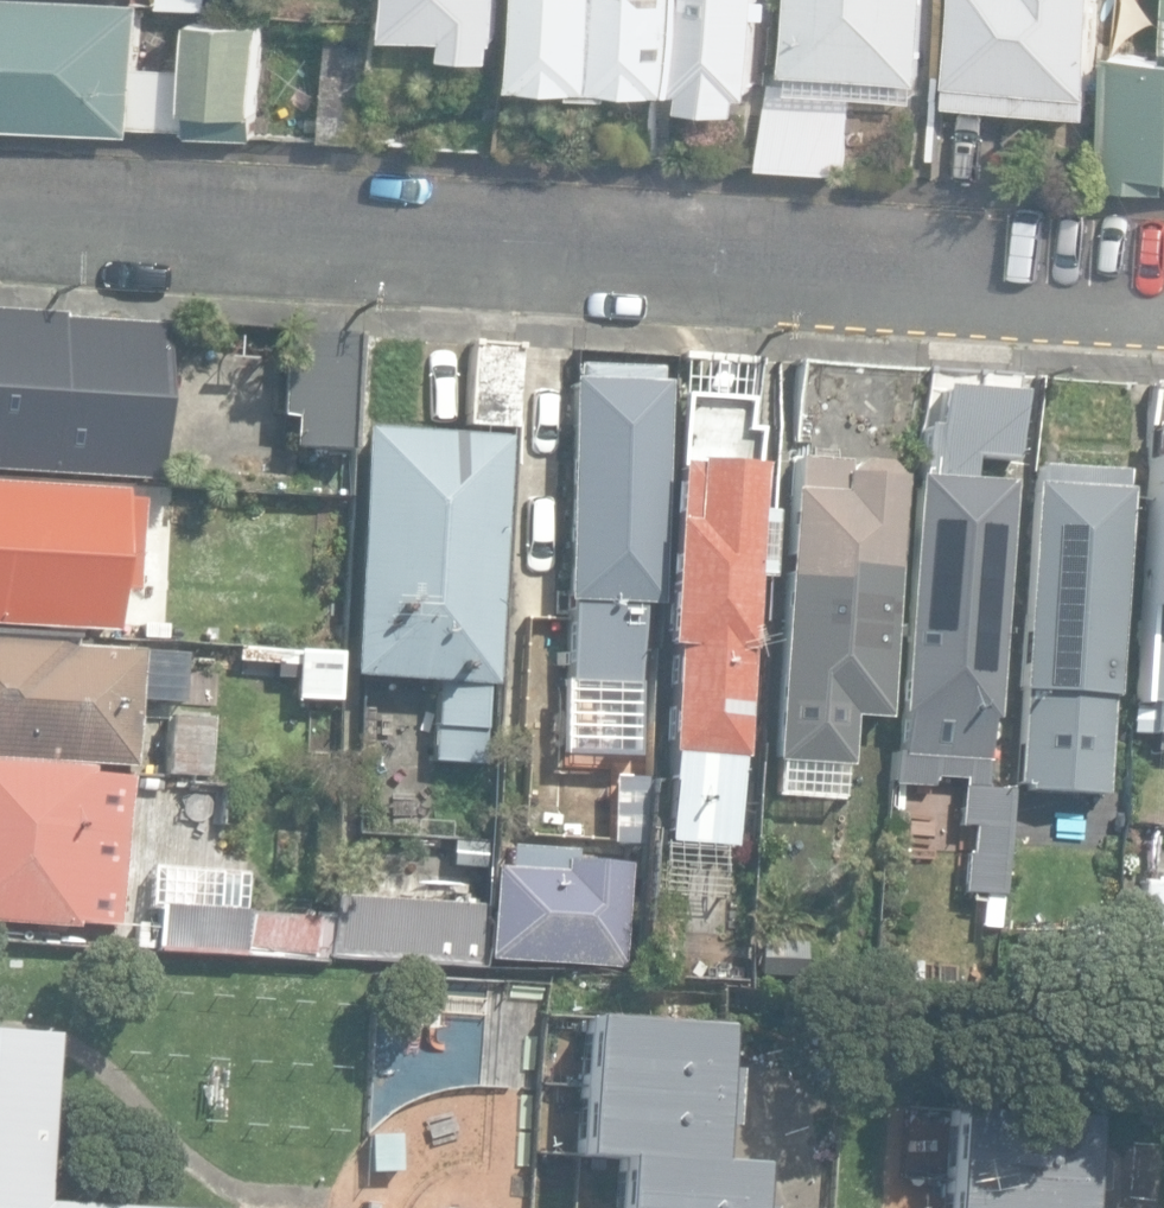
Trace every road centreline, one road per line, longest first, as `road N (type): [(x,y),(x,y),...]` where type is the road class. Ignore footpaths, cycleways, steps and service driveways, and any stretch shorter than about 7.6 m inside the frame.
road 1 (residential): [(1163,274),(0,218)]

